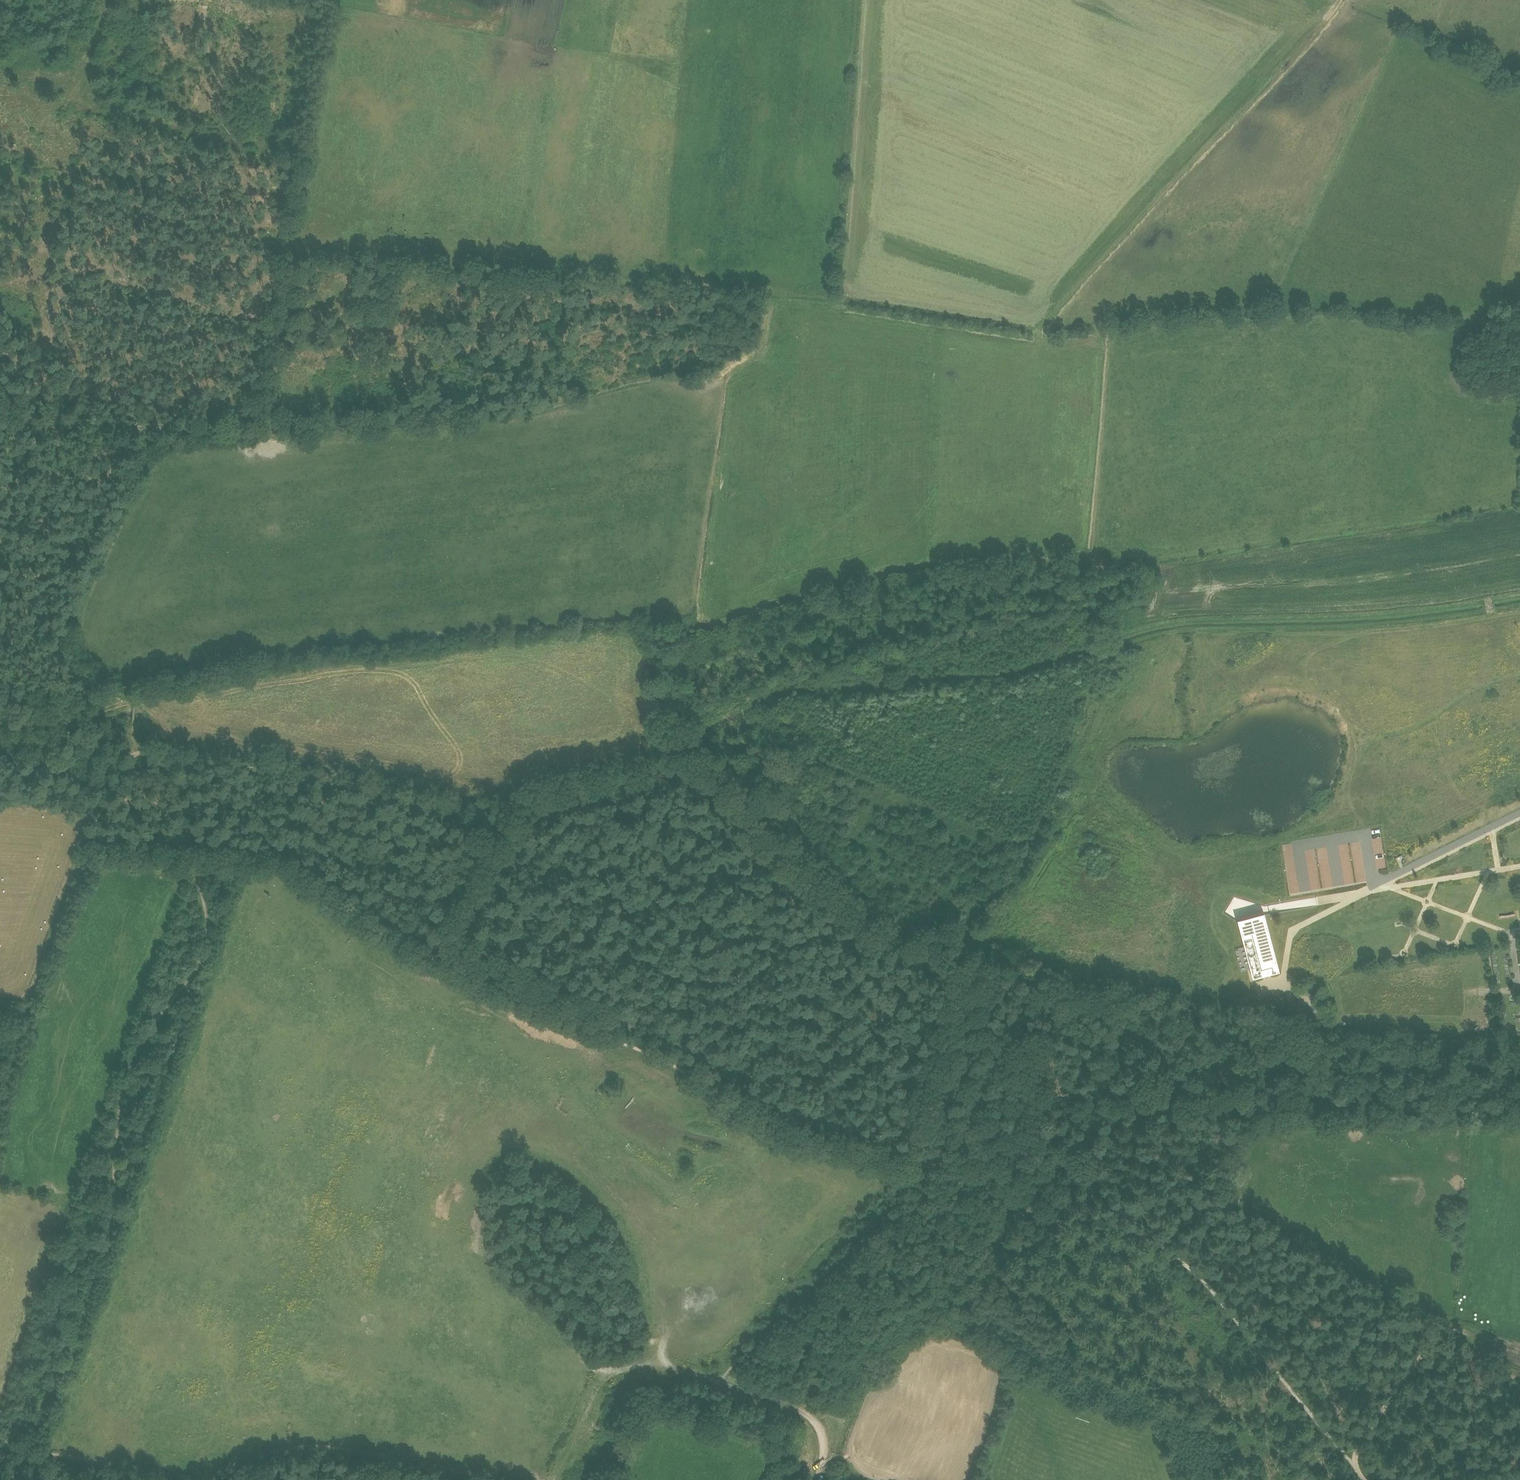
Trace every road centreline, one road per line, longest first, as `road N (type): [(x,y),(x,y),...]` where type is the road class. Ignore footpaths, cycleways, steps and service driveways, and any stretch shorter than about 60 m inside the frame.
road 1 (track): [(1042,327),(1340,0)]
road 2 (track): [(1362,1065),(1249,1075),(937,1149)]
road 3 (track): [(511,1167),(490,1086),(449,1001),(422,969),(507,819)]
road 4 (track): [(721,1384),(656,1365),(605,1369),(481,1250),(478,1218),(498,1170)]
road 5 (track): [(897,1170),(893,1214),(721,1384)]
road 6 (track): [(641,1368),(622,1347),(599,1237),(518,1170),(498,1170)]
road 7 (track): [(1352,1465),(1452,1316)]
road 8 (track): [(721,1384),(814,1419),(826,1441),(819,1479)]
road 9 (track): [(1519,1067),(1362,1065)]

